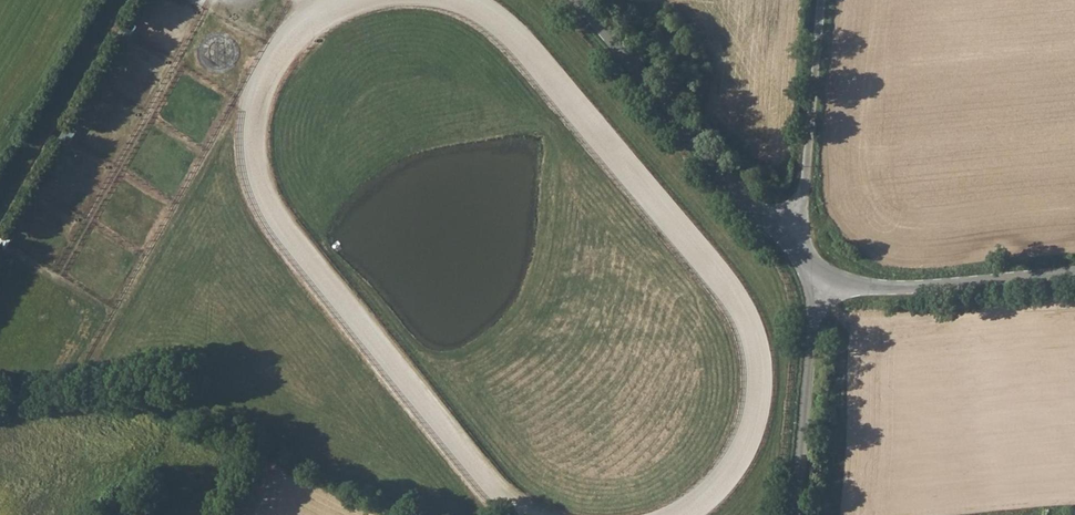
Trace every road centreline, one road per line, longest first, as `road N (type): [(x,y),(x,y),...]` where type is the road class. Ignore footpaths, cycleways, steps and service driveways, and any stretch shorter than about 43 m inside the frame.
road 1 (unclassified): [(580,0),(787,241)]
road 2 (unclassified): [(828,275),(909,289),(1074,275)]
road 3 (unclassified): [(787,241),(810,142),(823,0)]
road 4 (unclassified): [(797,514),(828,275)]

